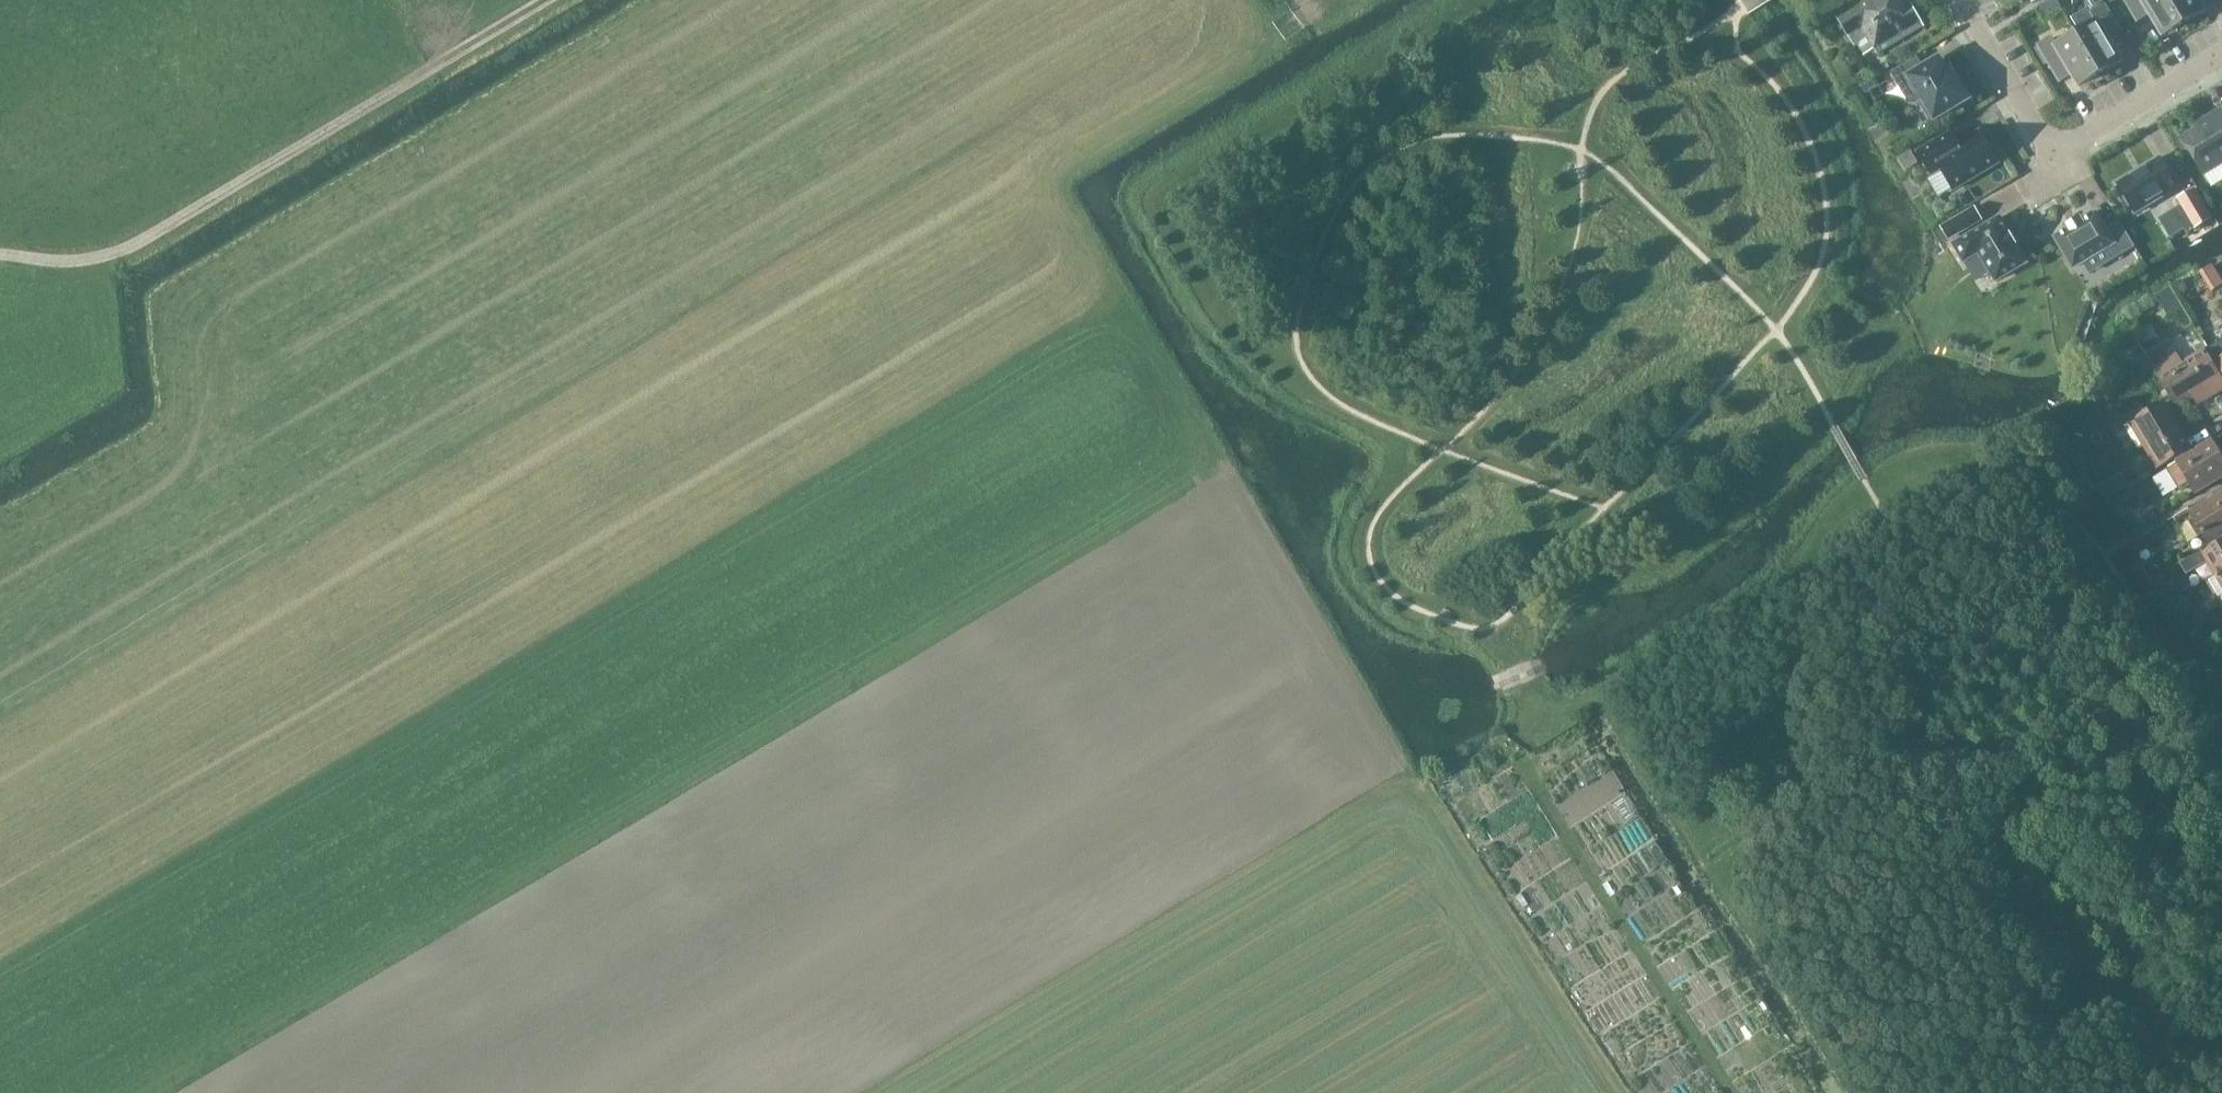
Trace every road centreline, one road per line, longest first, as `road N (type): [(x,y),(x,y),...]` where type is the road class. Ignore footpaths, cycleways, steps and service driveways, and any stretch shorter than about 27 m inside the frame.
road 1 (residential): [(2051,158),(2221,59)]
road 2 (residential): [(1957,0),(2051,158)]

